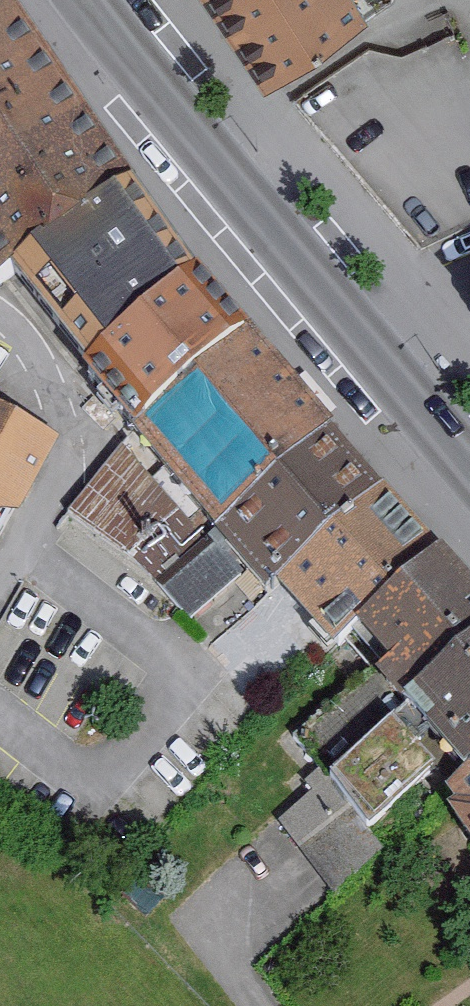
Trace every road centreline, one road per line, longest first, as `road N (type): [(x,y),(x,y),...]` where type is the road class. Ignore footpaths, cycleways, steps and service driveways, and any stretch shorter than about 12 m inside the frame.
road 1 (secondary): [(469,471),(88,0)]

